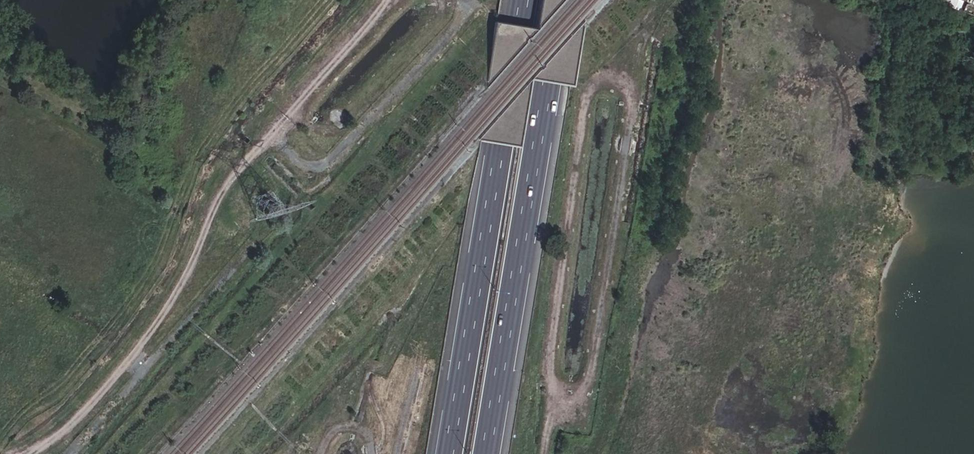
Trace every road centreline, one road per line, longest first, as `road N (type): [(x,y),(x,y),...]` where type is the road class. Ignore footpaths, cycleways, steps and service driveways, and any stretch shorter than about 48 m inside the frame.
road 1 (track): [(545,453),(586,91),(613,77),(632,99),(598,325),(581,393),(559,401)]
road 2 (motorway): [(523,0),(449,453)]
road 3 (motorway): [(489,453),(562,0)]

